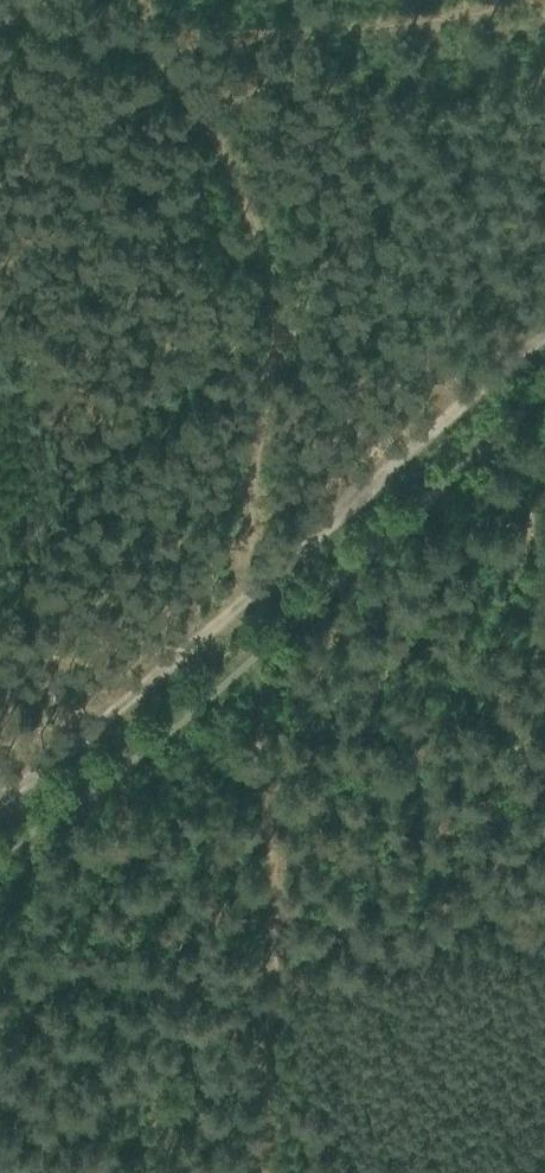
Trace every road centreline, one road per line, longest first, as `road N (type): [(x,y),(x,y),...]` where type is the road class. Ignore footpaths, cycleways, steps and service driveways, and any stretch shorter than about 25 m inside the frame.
road 1 (track): [(85,0),(172,47),(220,124),(259,217),(272,323),(240,536),(263,854),(266,1059),(248,1172)]
road 2 (track): [(544,358),(386,499),(0,804)]

